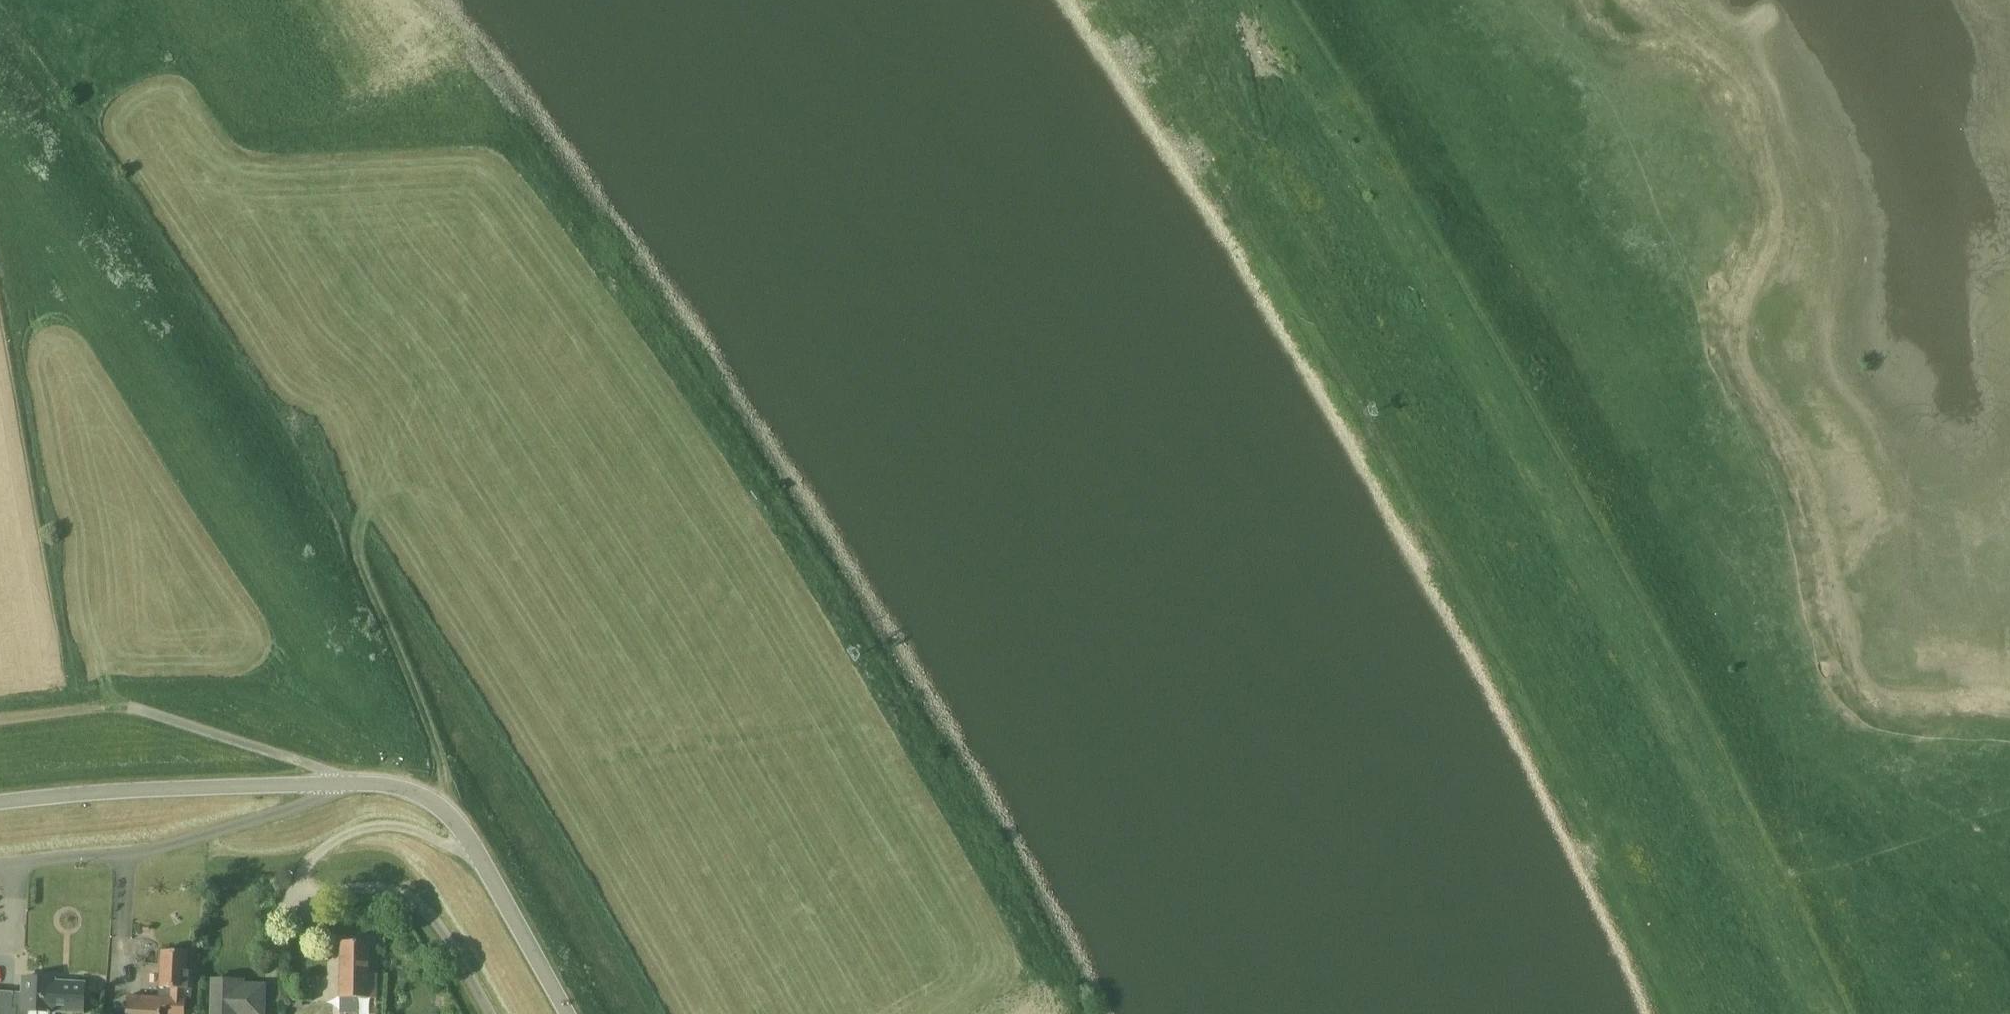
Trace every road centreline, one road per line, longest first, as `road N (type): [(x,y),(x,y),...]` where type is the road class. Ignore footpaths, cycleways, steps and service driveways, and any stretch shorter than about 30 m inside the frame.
road 1 (unclassified): [(492,1013),(450,942),(410,899),(368,887),(301,895),(307,865),(356,830),(394,827),(472,848)]
road 2 (track): [(0,722),(92,710),(134,715),(251,746),(331,774),(338,784)]
road 3 (unclassified): [(0,868),(179,845),(316,800),(325,784)]
road 4 (tertiary): [(0,804),(91,792),(325,784)]
road 5 (track): [(366,512),(353,548),(446,764),(438,806)]
road 6 (tertiary): [(566,1013),(472,848)]
road 7 (tertiary): [(472,848),(426,795),(338,784)]

